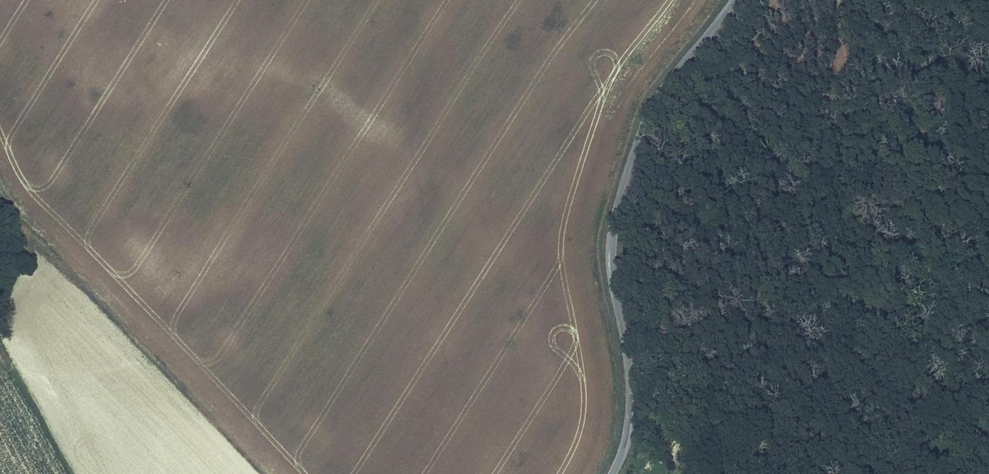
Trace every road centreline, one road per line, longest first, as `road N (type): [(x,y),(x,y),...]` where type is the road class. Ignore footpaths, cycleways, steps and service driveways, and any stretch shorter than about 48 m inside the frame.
road 1 (unclassified): [(736,0),(649,108),(615,208),(610,258),(631,395),(613,473)]

